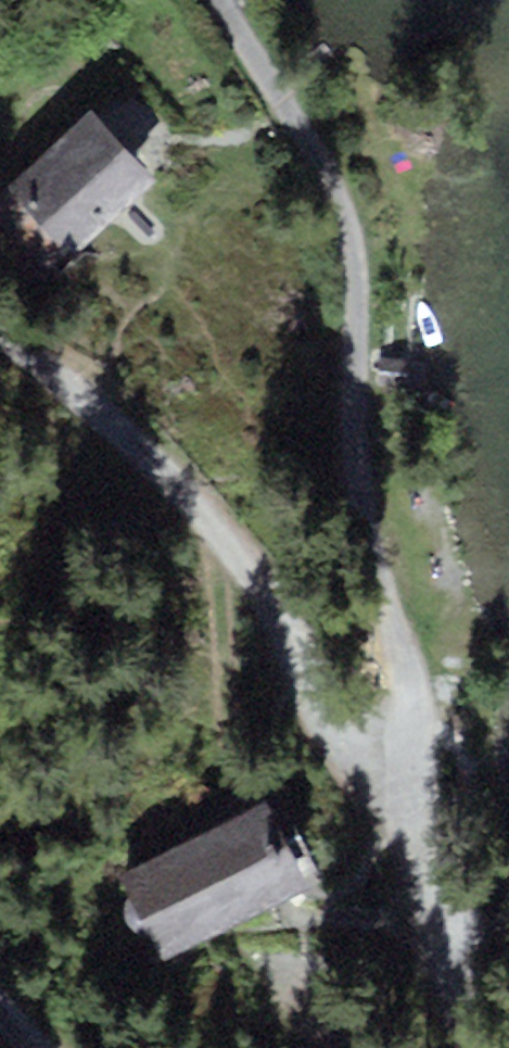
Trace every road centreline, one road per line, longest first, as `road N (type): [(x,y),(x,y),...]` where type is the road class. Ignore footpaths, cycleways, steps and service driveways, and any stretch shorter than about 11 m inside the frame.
road 1 (unclassified): [(218,0),(307,135),(343,212),(364,493),(404,702),(384,764)]
road 2 (track): [(0,332),(201,518),(258,591),(290,669),(333,725),(384,764)]

